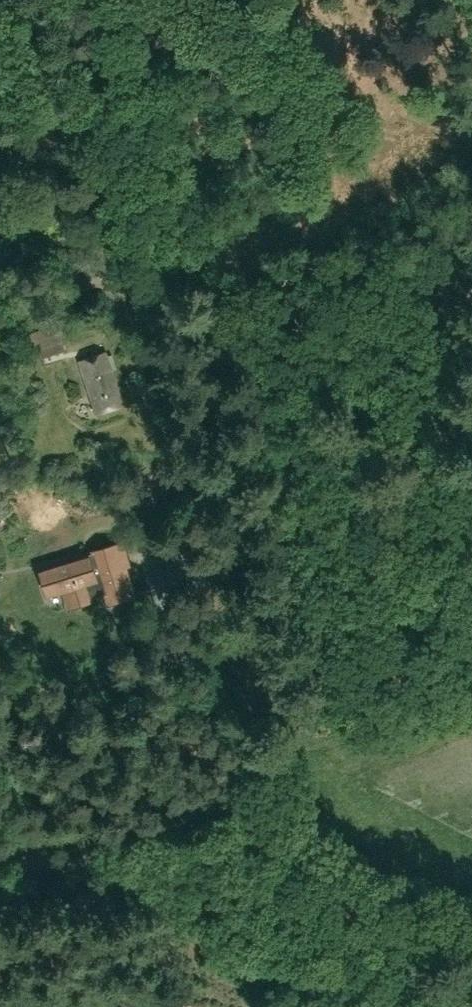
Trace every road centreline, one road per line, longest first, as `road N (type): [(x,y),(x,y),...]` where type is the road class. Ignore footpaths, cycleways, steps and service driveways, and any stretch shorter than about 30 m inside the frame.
road 1 (unclassified): [(0,866),(209,873),(288,890),(379,942),(471,981)]
road 2 (residential): [(0,316),(79,295),(106,273),(114,228),(80,0)]

